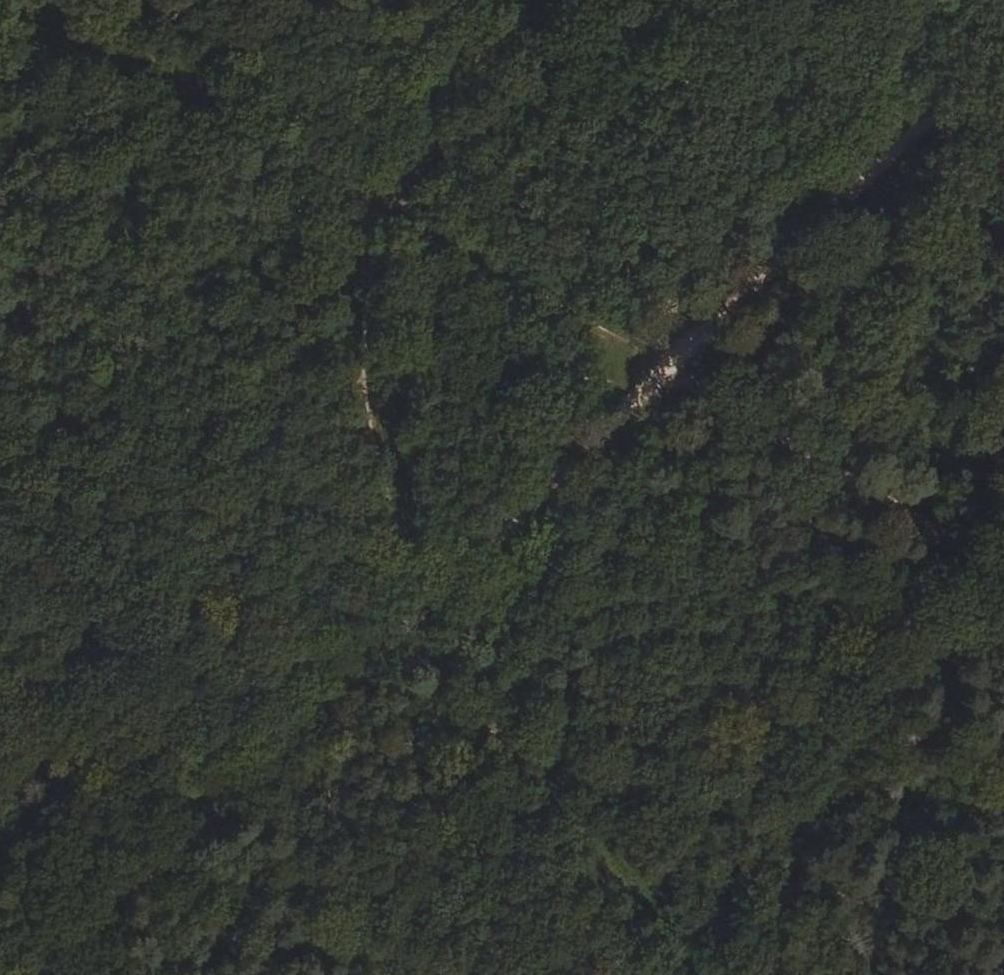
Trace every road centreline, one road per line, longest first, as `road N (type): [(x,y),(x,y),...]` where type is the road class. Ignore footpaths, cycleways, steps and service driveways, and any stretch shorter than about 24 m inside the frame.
road 1 (track): [(32,974),(398,599),(1003,24)]
road 2 (track): [(1003,560),(380,191)]

